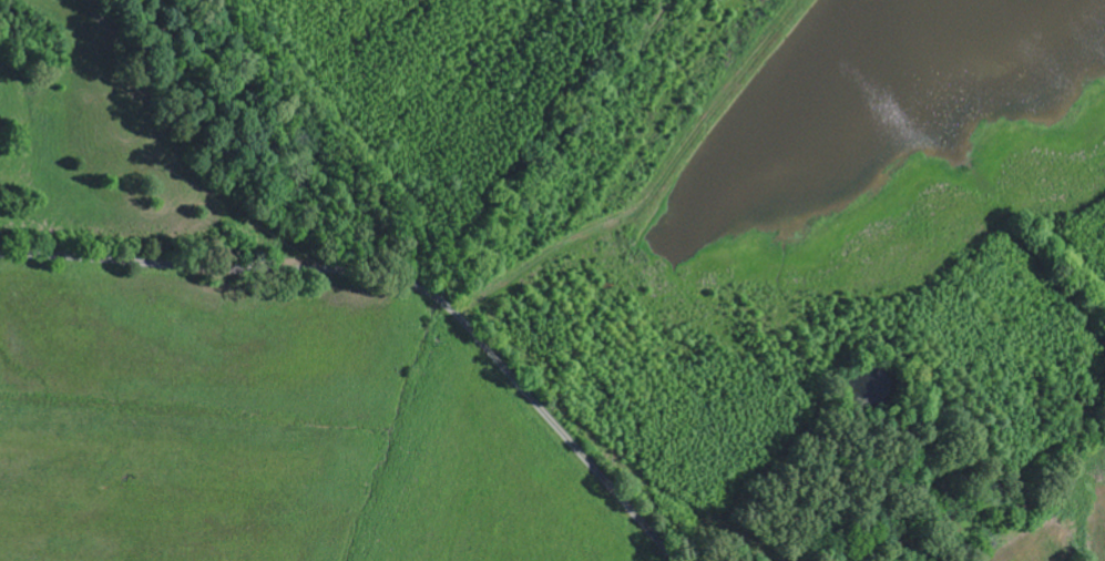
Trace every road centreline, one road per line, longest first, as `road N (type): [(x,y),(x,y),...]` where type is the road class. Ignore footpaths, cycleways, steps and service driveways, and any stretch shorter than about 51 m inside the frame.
road 1 (residential): [(677,560),(453,315),(418,294),(311,267),(0,254)]

